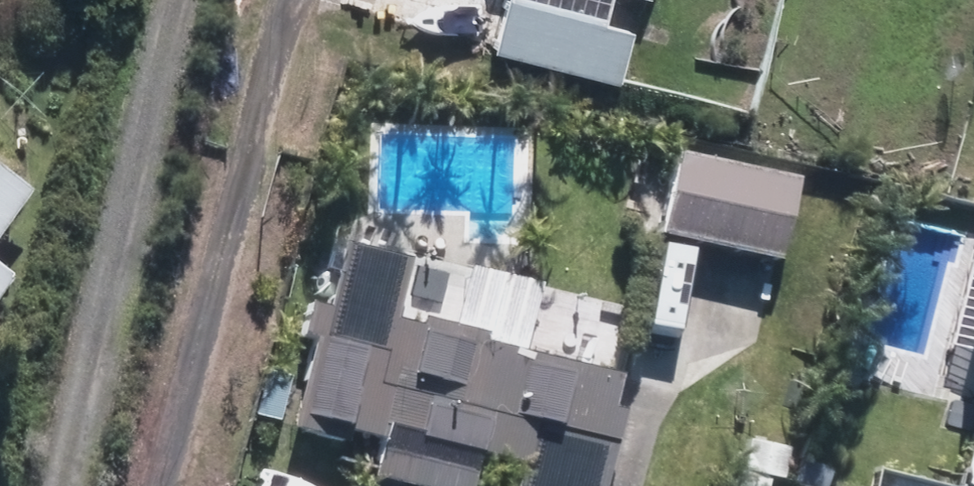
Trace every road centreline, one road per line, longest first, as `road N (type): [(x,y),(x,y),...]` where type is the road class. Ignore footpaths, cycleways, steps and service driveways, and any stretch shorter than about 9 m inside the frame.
road 1 (track): [(182,485),(308,0)]
road 2 (track): [(71,485),(197,0)]

